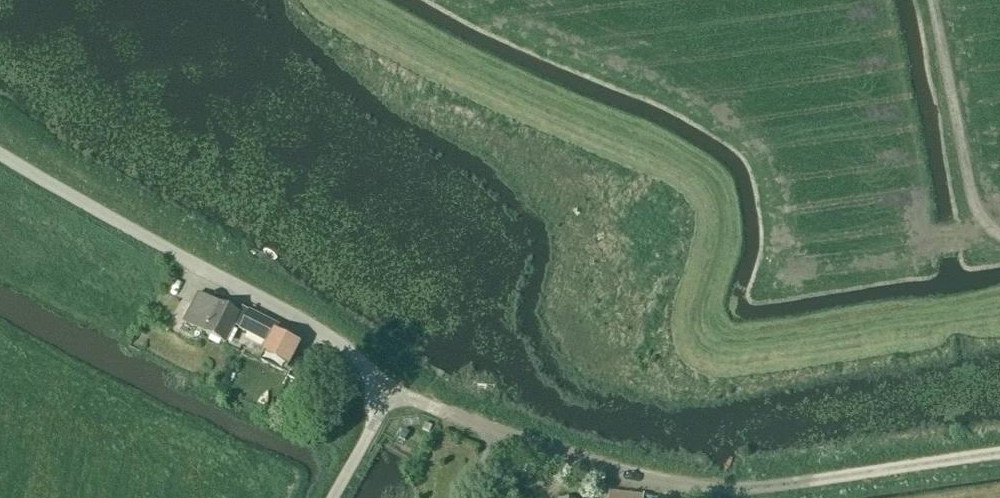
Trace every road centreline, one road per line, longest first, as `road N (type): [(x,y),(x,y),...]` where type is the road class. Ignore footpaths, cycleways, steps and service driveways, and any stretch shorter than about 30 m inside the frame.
road 1 (unclassified): [(0,153),(316,327),(365,366),(378,395)]
road 2 (unclassified): [(734,490),(612,474),(409,398),(378,395)]
road 3 (track): [(999,455),(734,490)]
road 4 (track): [(999,240),(969,205),(932,0)]

